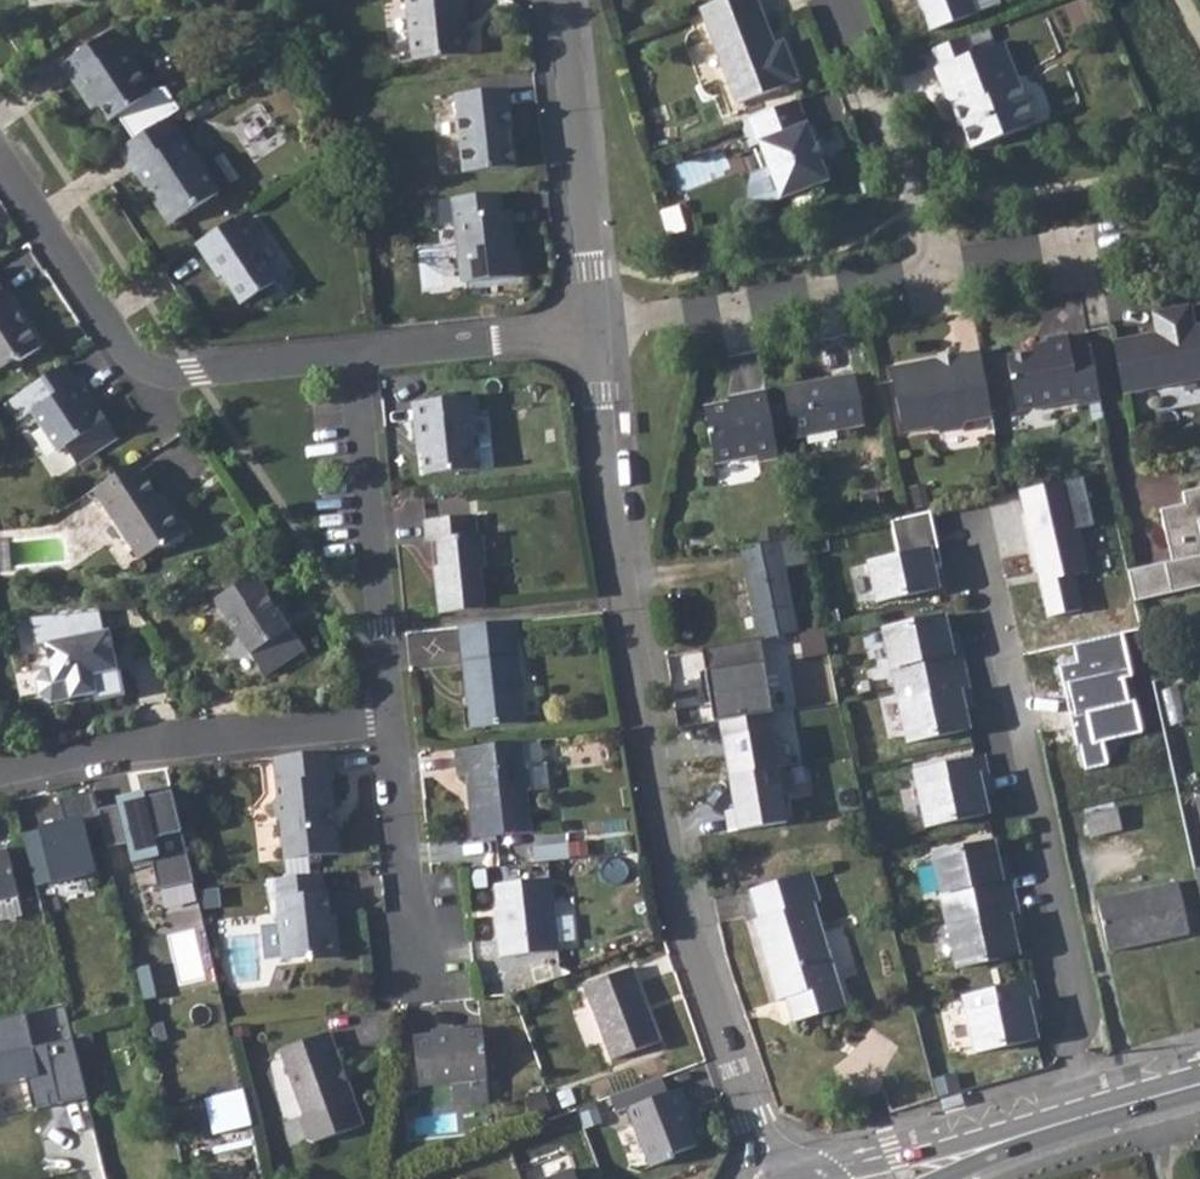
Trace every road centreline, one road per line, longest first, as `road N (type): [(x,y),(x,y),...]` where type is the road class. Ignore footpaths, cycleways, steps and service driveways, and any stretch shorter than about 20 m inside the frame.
road 1 (residential): [(597,329),(617,584),(678,919),(770,1162)]
road 2 (residential): [(962,511),(1099,1109)]
road 3 (residential): [(353,355),(193,372),(140,365),(125,356),(0,156)]
road 4 (residential): [(0,778),(72,760),(393,715)]
road 5 (residential): [(353,355),(393,715)]
road 6 (residential): [(937,271),(597,329)]
road 7 (residential): [(560,0),(597,329)]
road 8 (residential): [(839,0),(937,271)]
road 9 (residential): [(393,715),(410,962)]
road 10 (residential): [(597,329),(353,355)]
road 11 (tertiary): [(1099,1109),(890,1178)]
road 12 (residential): [(1142,241),(937,271)]

